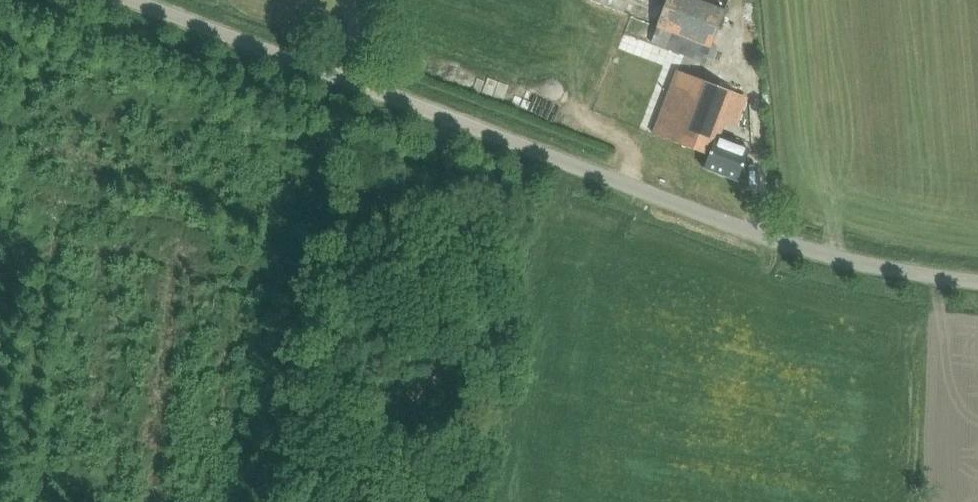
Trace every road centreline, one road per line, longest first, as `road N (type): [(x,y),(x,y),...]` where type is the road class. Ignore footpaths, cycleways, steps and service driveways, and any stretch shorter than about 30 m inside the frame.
road 1 (unclassified): [(977,280),(794,244),(132,0)]

